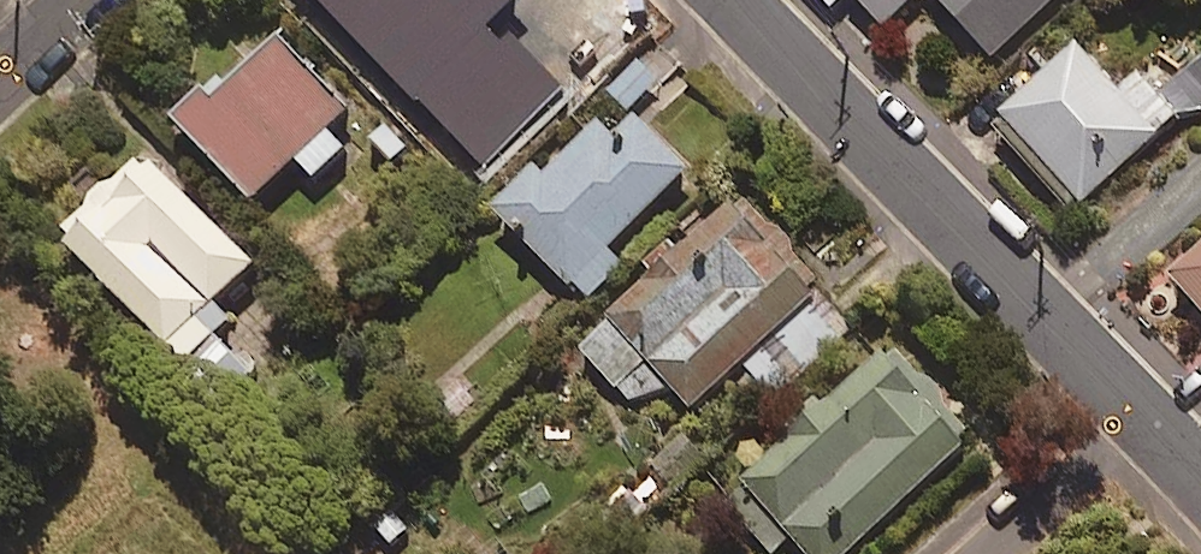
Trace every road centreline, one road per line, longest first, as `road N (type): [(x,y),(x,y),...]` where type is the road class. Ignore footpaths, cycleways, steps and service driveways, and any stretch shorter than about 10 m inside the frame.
road 1 (residential): [(1141,414),(735,0)]
road 2 (residential): [(1141,414),(988,553)]

